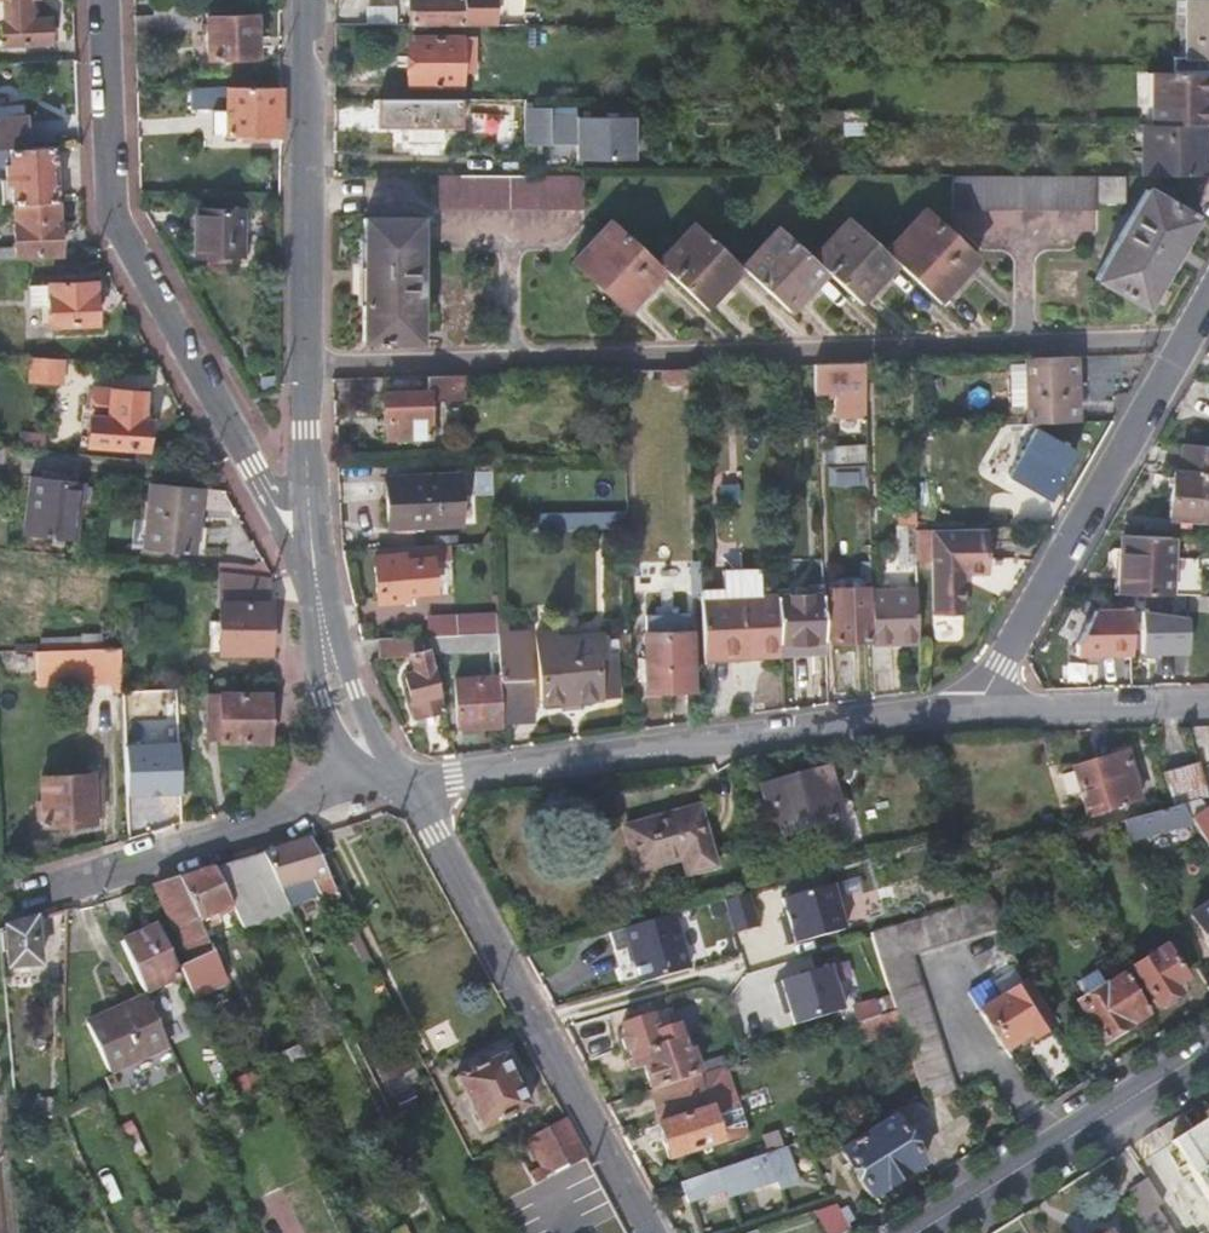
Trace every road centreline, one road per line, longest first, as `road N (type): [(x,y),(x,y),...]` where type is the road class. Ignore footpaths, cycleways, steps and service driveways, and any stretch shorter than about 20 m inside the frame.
road 1 (residential): [(304,367),(1157,339),(1179,350)]
road 2 (residential): [(106,0),(115,222),(306,558)]
road 3 (residential): [(980,708),(402,783)]
road 4 (tertiary): [(402,783),(652,1232)]
road 5 (residential): [(402,783),(0,906)]
road 6 (residential): [(1179,350),(980,708)]
road 7 (tertiary): [(304,367),(307,0)]
road 8 (secondary): [(1208,1049),(914,1232)]
road 9 (tertiary): [(306,558),(340,689),(402,783)]
road 10 (residential): [(1208,703),(980,708)]
road 11 (tertiary): [(306,558),(304,367)]

